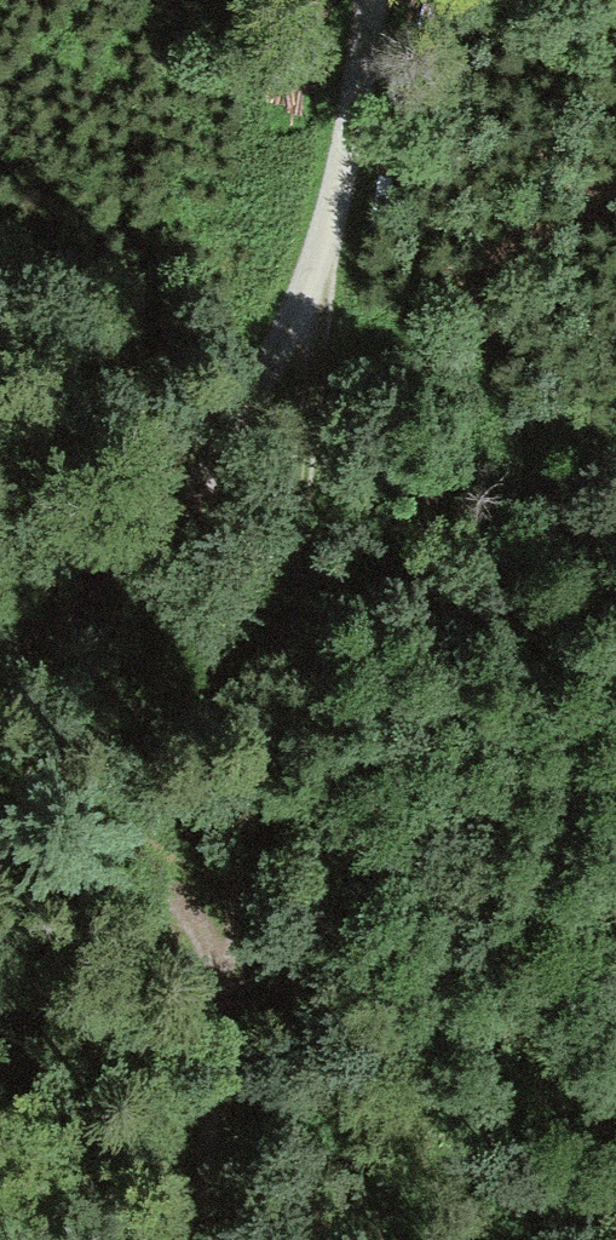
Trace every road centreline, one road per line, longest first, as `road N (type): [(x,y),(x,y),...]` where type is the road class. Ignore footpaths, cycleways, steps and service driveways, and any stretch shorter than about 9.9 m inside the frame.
road 1 (track): [(190,1239),(327,273)]
road 2 (track): [(327,273),(178,513),(124,578),(58,629),(0,658)]
road 3 (track): [(230,956),(157,867),(97,832),(0,802)]
road 4 (track): [(327,273),(369,0)]

